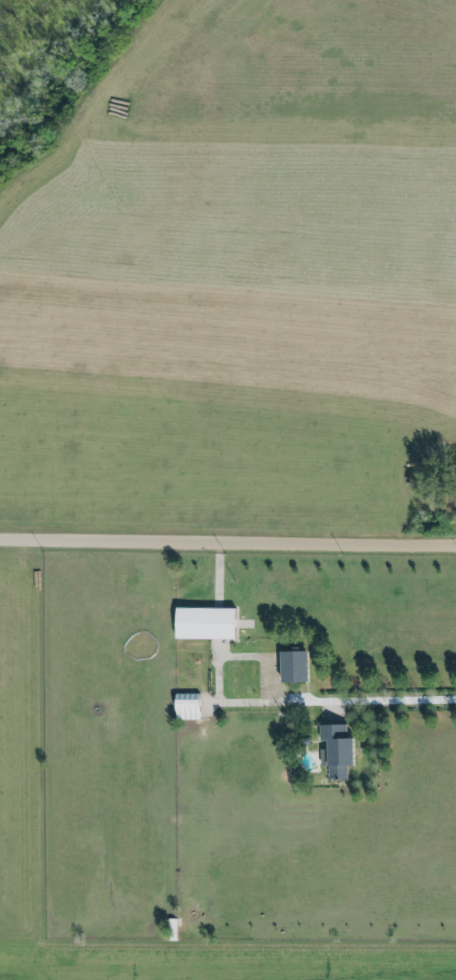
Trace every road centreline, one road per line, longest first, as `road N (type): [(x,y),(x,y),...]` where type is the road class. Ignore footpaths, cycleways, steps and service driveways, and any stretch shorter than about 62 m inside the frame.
road 1 (residential): [(455,543),(0,538)]

